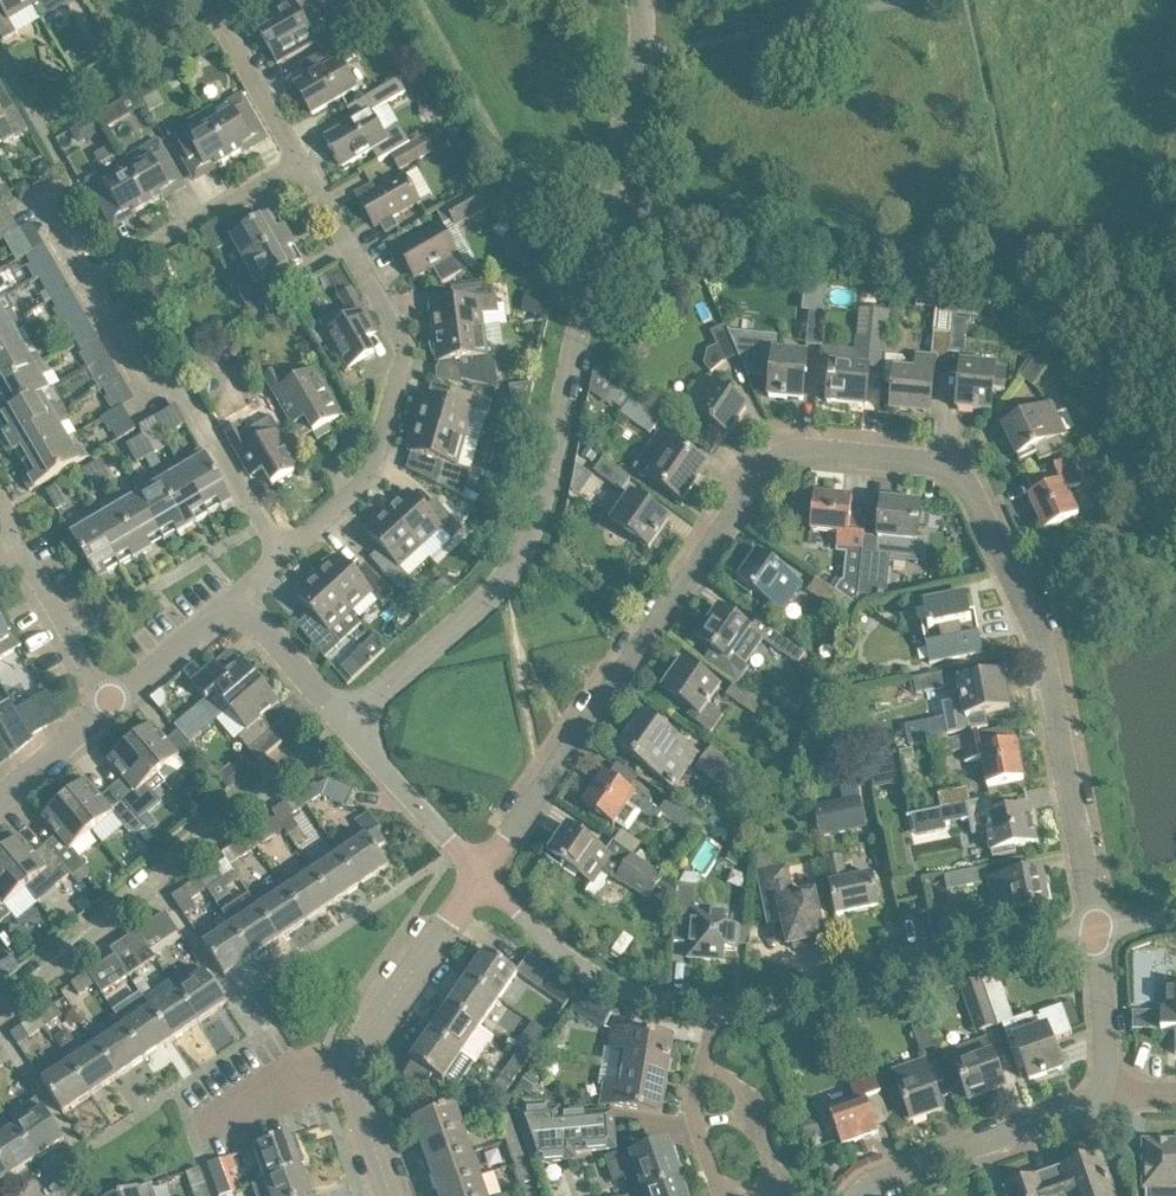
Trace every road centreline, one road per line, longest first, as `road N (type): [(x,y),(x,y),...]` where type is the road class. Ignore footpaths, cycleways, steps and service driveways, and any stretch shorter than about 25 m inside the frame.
road 1 (residential): [(1101,939),(1055,660),(983,502),(954,465),(780,465),(485,881)]
road 2 (residential): [(345,726),(488,596),(533,527),(637,56),(639,0)]
road 3 (residential): [(285,552),(369,487),(401,337),(393,304),(303,163)]
road 4 (residential): [(704,1013),(770,1013),(1101,939)]
road 5 (residential): [(396,1195),(370,1118),(370,1060),(386,1018),(485,881)]
road 6 (residential): [(0,1020),(262,803)]
road 7 (residential): [(285,552),(186,396),(146,383),(92,284)]
road 8 (residential): [(870,1195),(884,1182),(1124,1103)]
road 9 (residential): [(485,881),(609,987),(704,1013)]
road 10 (residential): [(92,284),(303,163)]
road 11 (residential): [(345,726),(485,881)]
road 12 (residential): [(114,704),(22,538)]
road 13 (residential): [(734,1195),(707,1103),(704,1013)]
road 14 (residential): [(303,163),(218,14)]
road 15 (residential): [(1124,1103),(1101,939)]
road 16 (residential): [(237,605),(345,726)]
road 17 (residential): [(114,704),(237,605)]
road 18 (residential): [(114,704),(0,793)]

